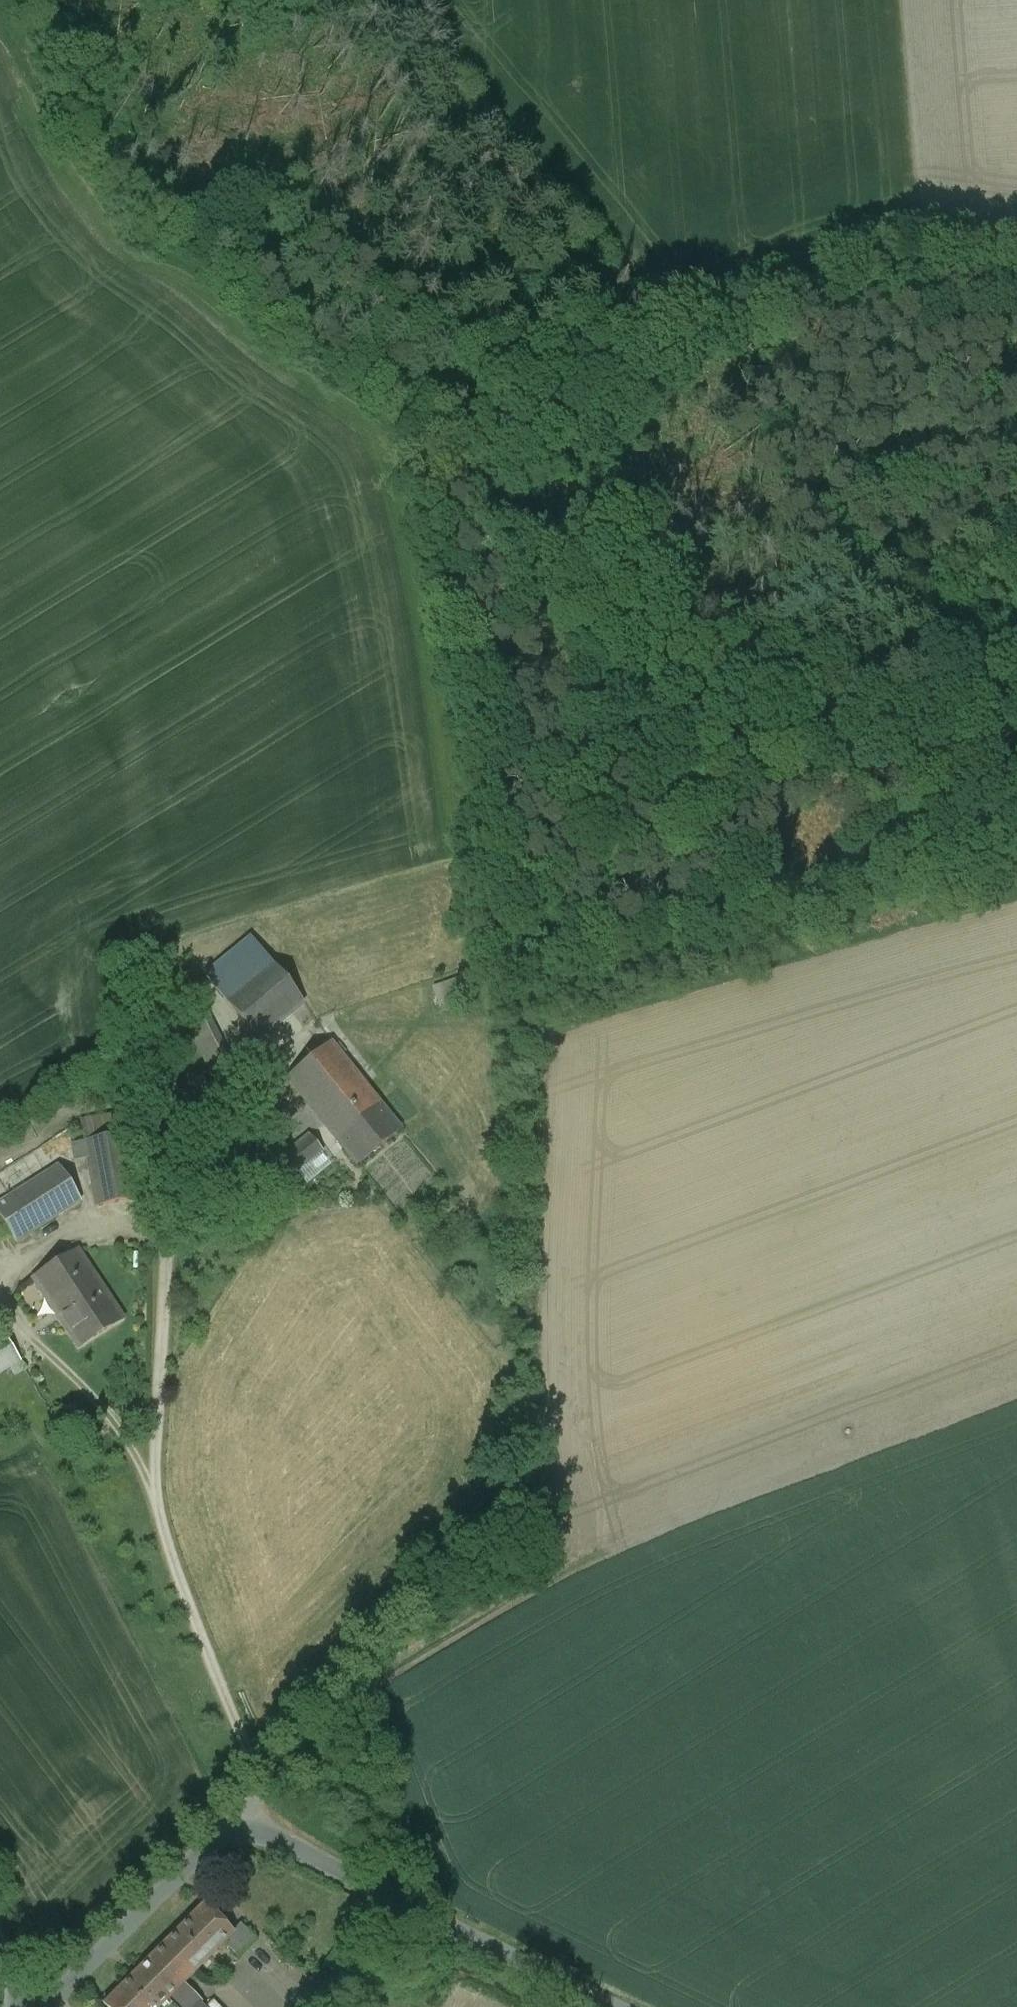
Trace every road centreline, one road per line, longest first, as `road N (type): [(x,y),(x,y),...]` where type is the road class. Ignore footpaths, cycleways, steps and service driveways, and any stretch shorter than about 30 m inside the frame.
road 1 (residential): [(45,2006),(218,1842),(255,1829),(602,2006)]
road 2 (track): [(159,1506),(115,1424),(30,1340)]

